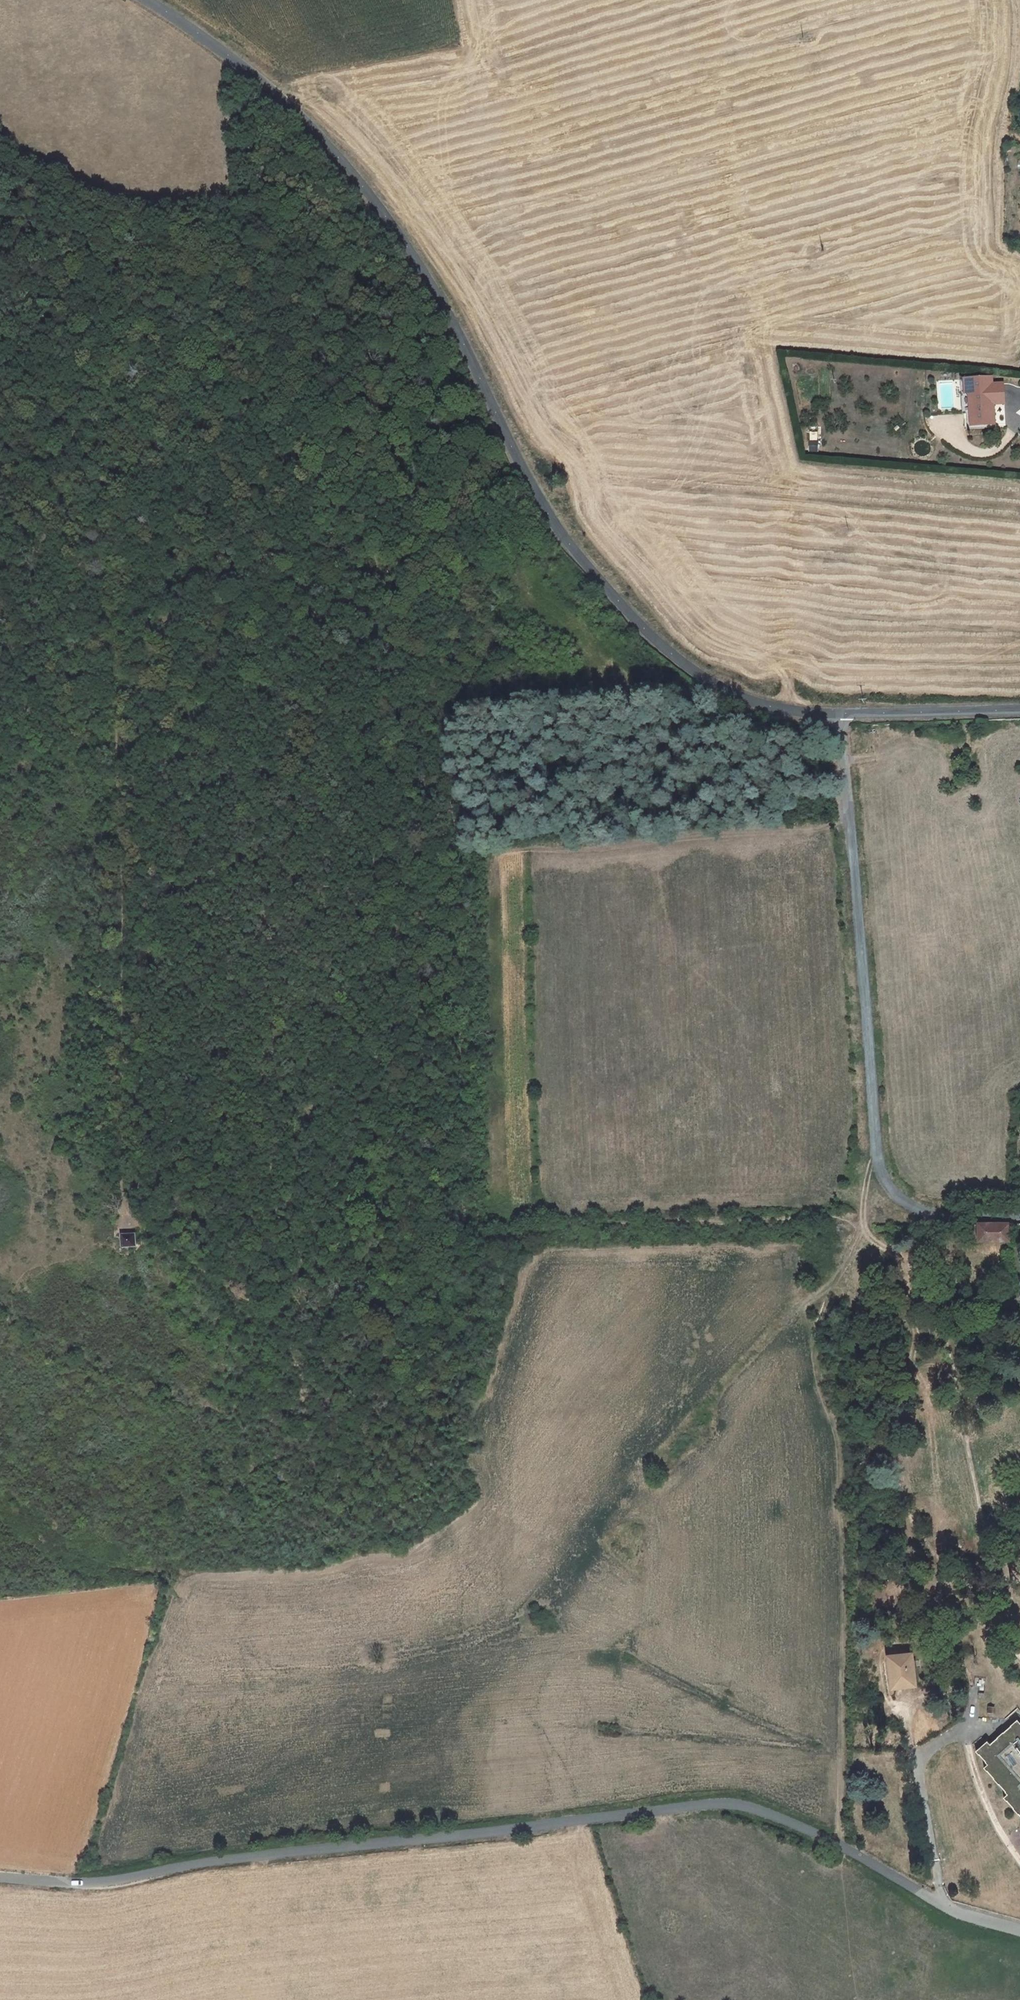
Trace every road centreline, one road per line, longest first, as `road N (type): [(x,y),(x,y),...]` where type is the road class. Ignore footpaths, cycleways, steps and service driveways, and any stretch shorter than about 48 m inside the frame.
road 1 (tertiary): [(1019,711),(842,714),(734,696),(697,675),(647,632),(553,519),(470,355),(381,210),(269,90),(150,0)]
road 2 (unclassified): [(0,1876),(109,1882),(204,1861),(728,1803),(842,1846),(945,1907),(1019,1931)]
road 3 (track): [(876,1159),(862,1230),(904,1255)]

